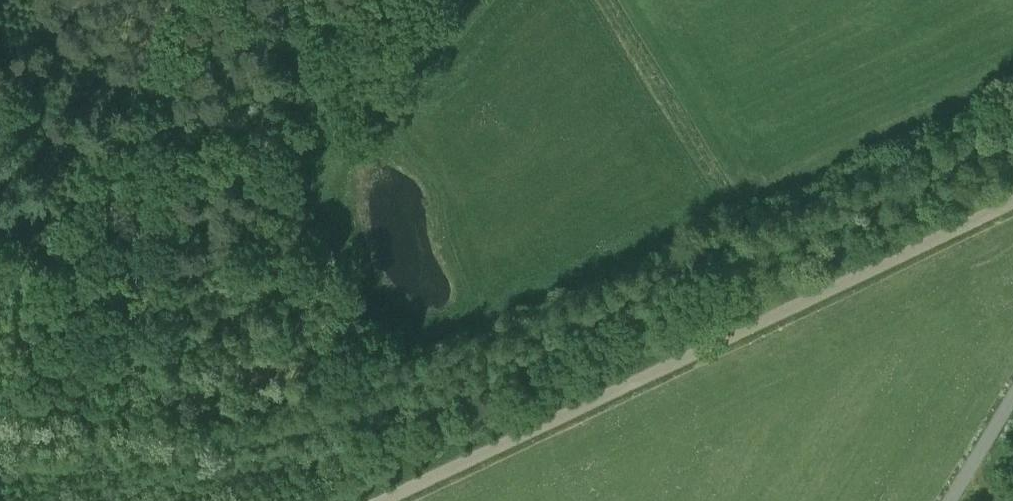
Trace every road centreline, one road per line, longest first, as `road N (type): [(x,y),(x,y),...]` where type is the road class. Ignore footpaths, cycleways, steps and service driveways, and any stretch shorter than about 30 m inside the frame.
road 1 (unclassified): [(368,500),(789,288),(1012,193)]
road 2 (track): [(0,403),(223,0)]
road 3 (unclassified): [(940,500),(1012,383)]

